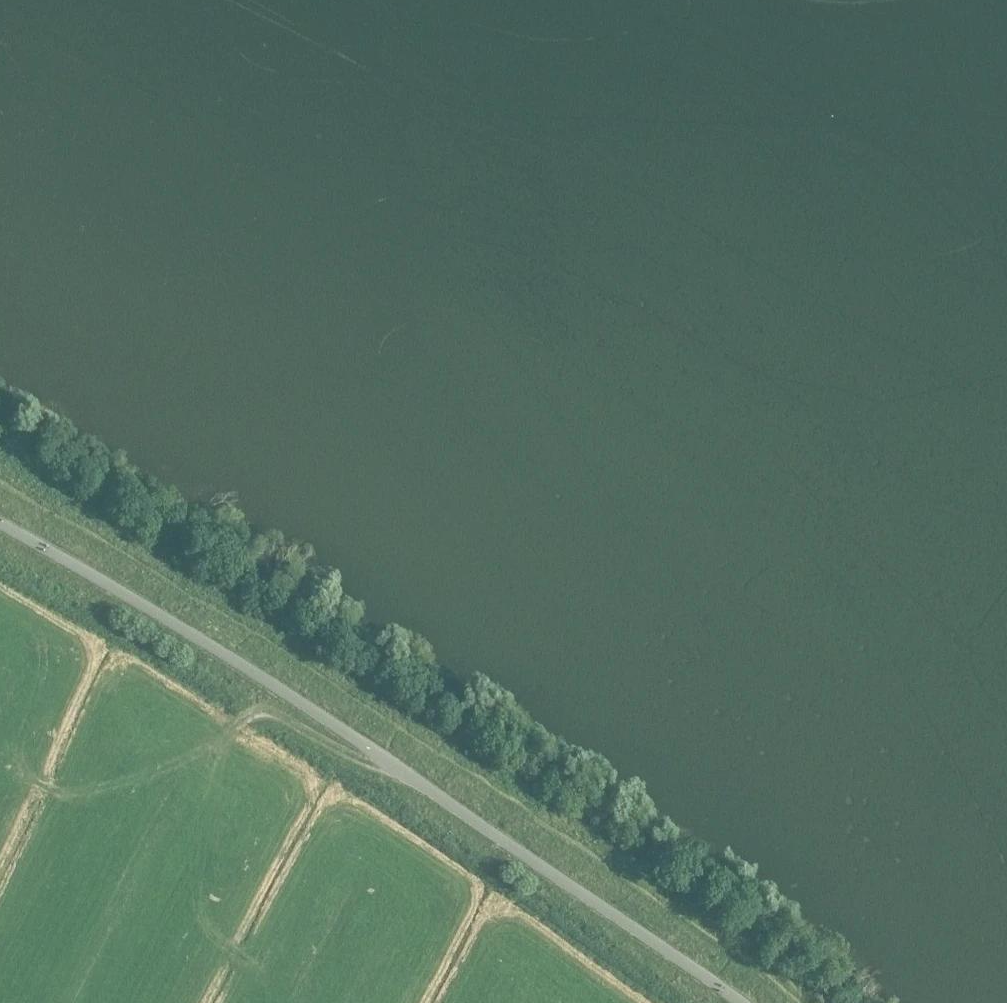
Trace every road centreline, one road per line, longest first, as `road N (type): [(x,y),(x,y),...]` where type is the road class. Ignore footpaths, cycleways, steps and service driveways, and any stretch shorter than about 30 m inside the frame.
road 1 (unclassified): [(739,1002),(238,660),(0,524)]
road 2 (track): [(0,769),(74,797),(164,776),(260,710),(408,777)]

